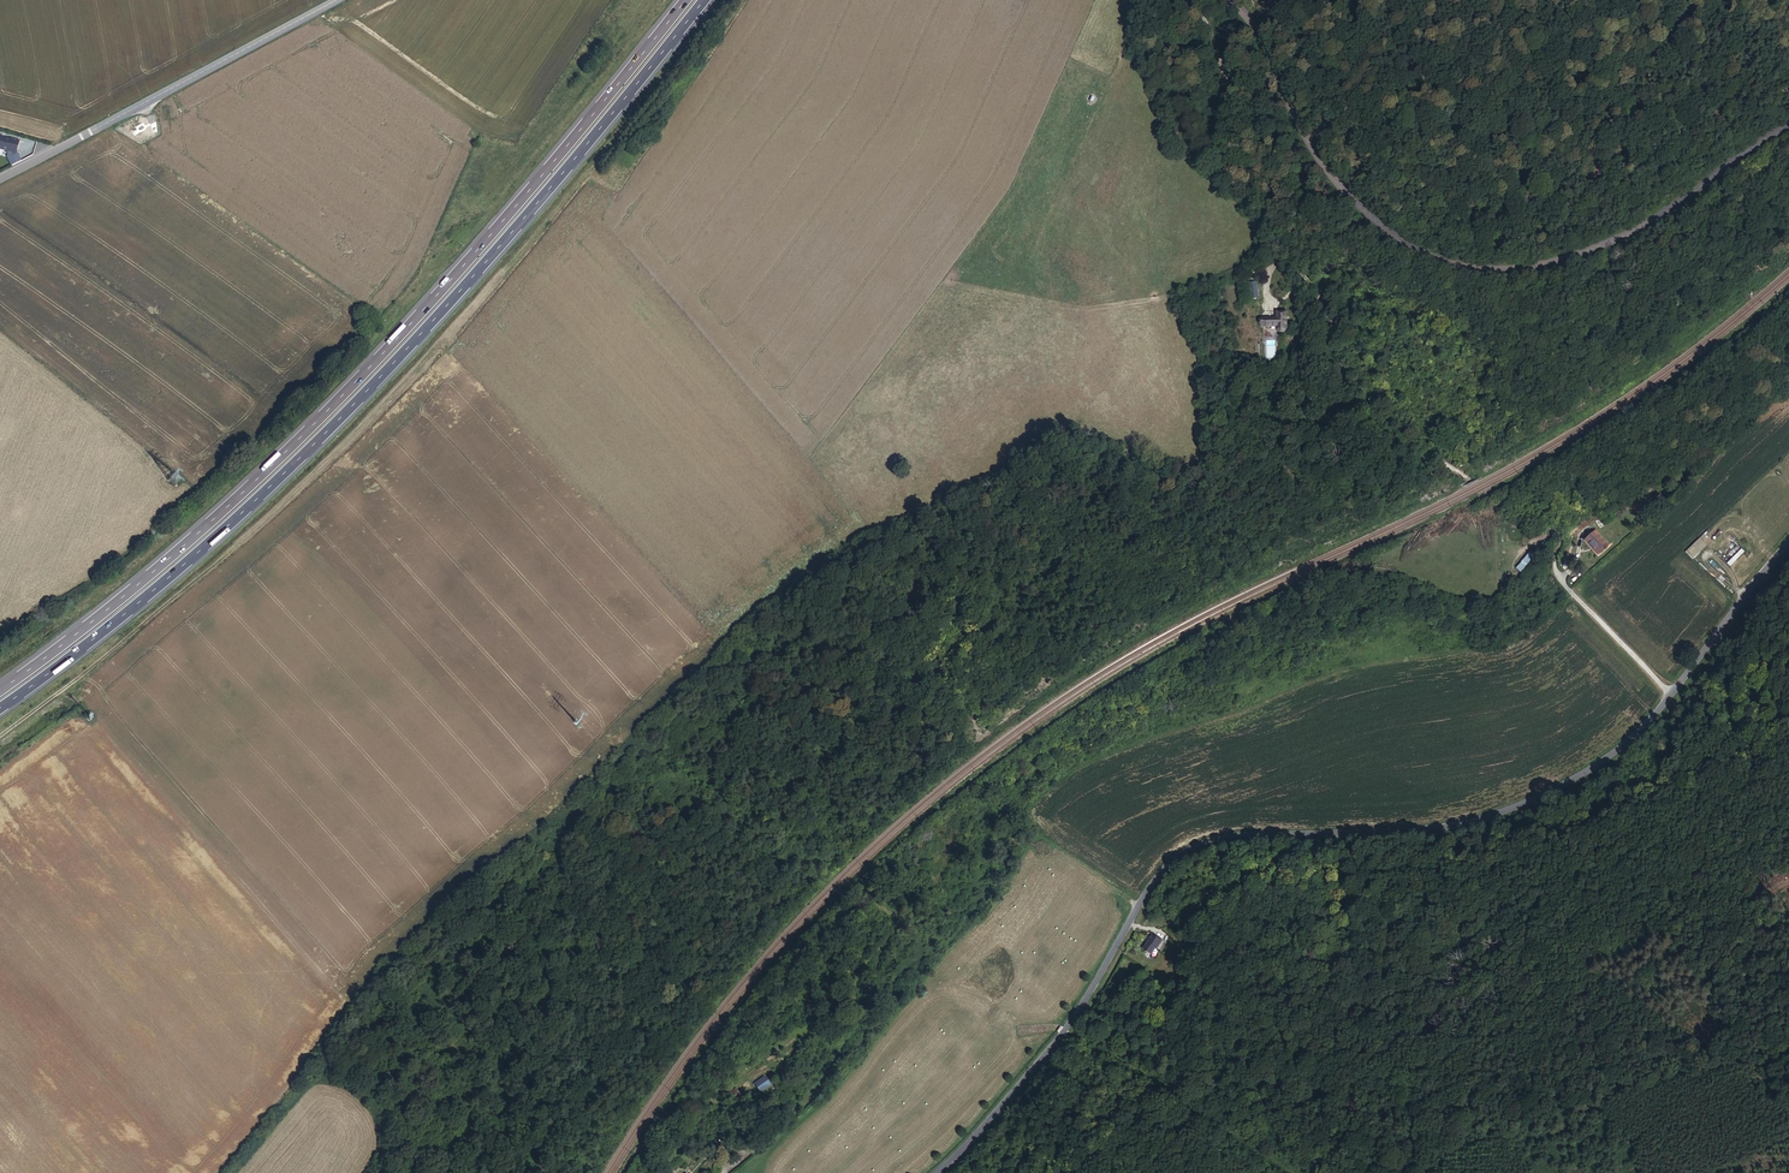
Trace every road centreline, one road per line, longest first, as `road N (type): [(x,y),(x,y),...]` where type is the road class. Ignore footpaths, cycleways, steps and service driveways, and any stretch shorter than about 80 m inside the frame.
road 1 (tertiary): [(1788,545),(1639,733),(1549,797),(1456,830),(1190,845),(1156,873),(1061,1034),(931,1172)]
road 2 (motorway): [(0,711),(166,582),(372,388),(558,181),(703,0)]
road 3 (motorway): [(682,0),(377,357),(211,518),(0,689)]
road 4 (track): [(1674,694),(1559,580),(1559,531),(1468,483),(1389,413),(1352,362),(1274,224),(1179,0)]
road 5 (secondary): [(1231,0),(1320,162),(1404,242),(1448,260),(1503,269),(1614,240),(1788,125)]
road 6 (track): [(0,736),(252,534),(416,372)]
road 7 (secondary): [(0,178),(337,0)]
road 8 (track): [(1674,694),(1698,698),(1788,575)]

